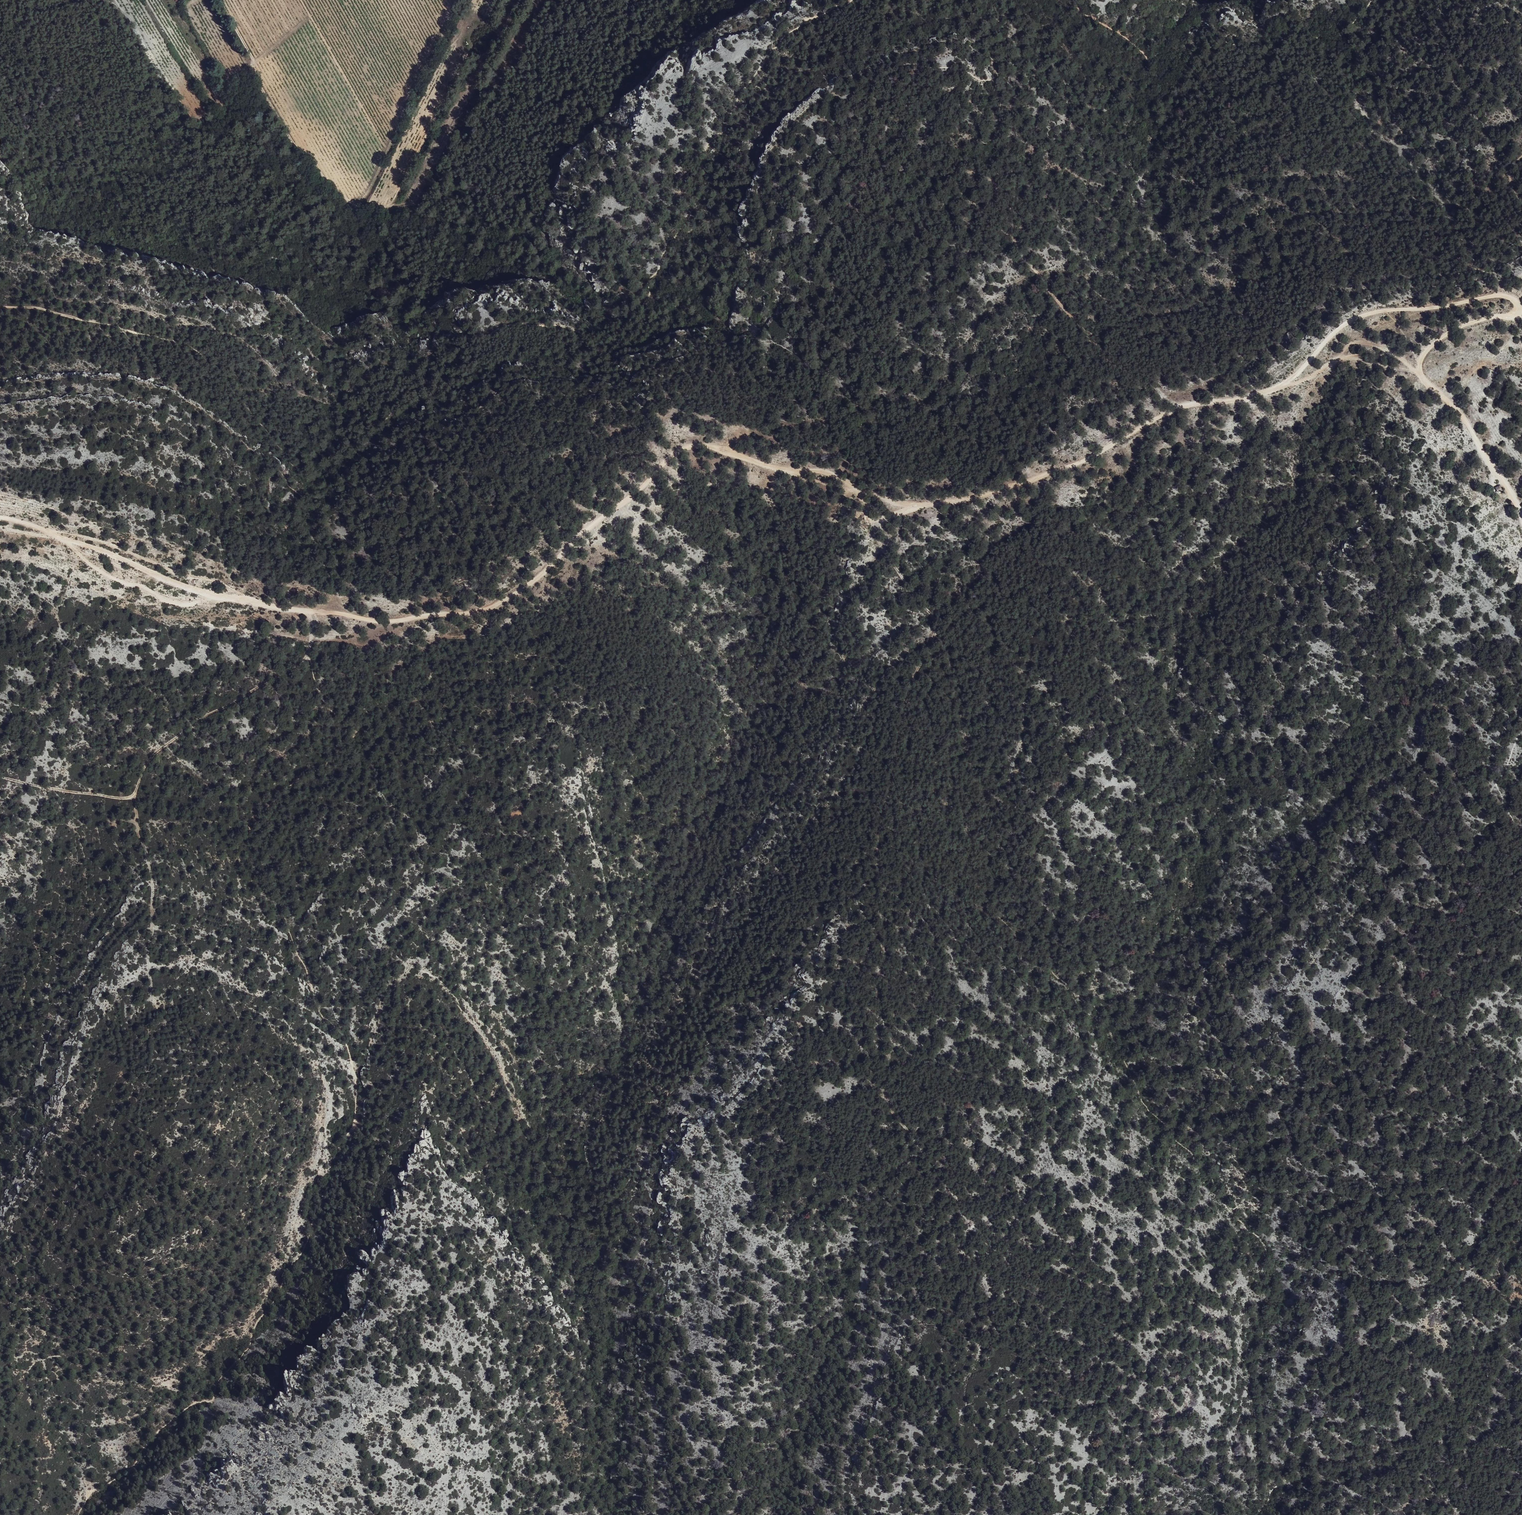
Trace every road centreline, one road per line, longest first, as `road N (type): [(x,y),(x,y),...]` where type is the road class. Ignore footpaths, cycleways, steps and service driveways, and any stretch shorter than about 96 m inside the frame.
road 1 (track): [(240,599),(375,622),(468,616),(529,587),(687,450),(715,446),(892,504),(930,505),(1013,487),(1175,410),(1287,384)]
road 2 (track): [(1287,384),(1336,328),(1369,312),(1499,293),(1518,304),(1516,316),(1467,324),(1430,345),(1419,370)]
road 3 (track): [(46,530),(215,580),(251,602)]
road 4 (track): [(46,530),(109,576),(170,601),(240,599)]
road 5 (track): [(240,599),(46,530)]
road 6 (track): [(1419,370),(1496,465),(1521,523)]
road 7 (track): [(163,336),(41,306),(0,307)]
road 8 (track): [(1287,384),(1337,358),(1419,370)]

